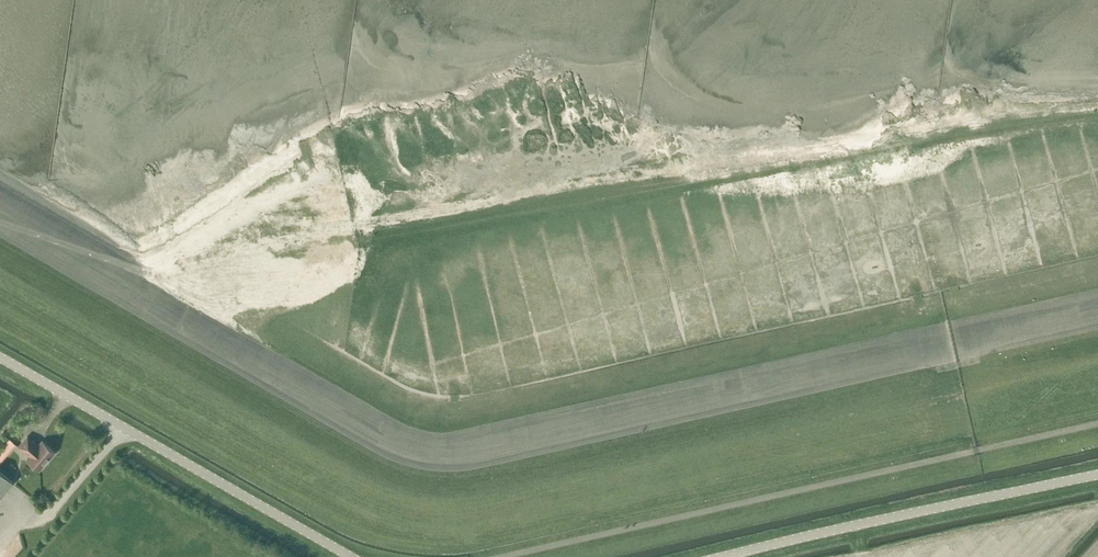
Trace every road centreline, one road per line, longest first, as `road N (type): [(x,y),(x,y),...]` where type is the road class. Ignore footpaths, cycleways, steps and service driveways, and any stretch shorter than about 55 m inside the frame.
road 1 (track): [(0,227),(387,456),(419,463),(477,462),(917,364),(958,365),(997,346),(1097,324)]
road 2 (tertiary): [(351,556),(0,358)]
road 3 (tertiary): [(722,556),(1097,475)]

